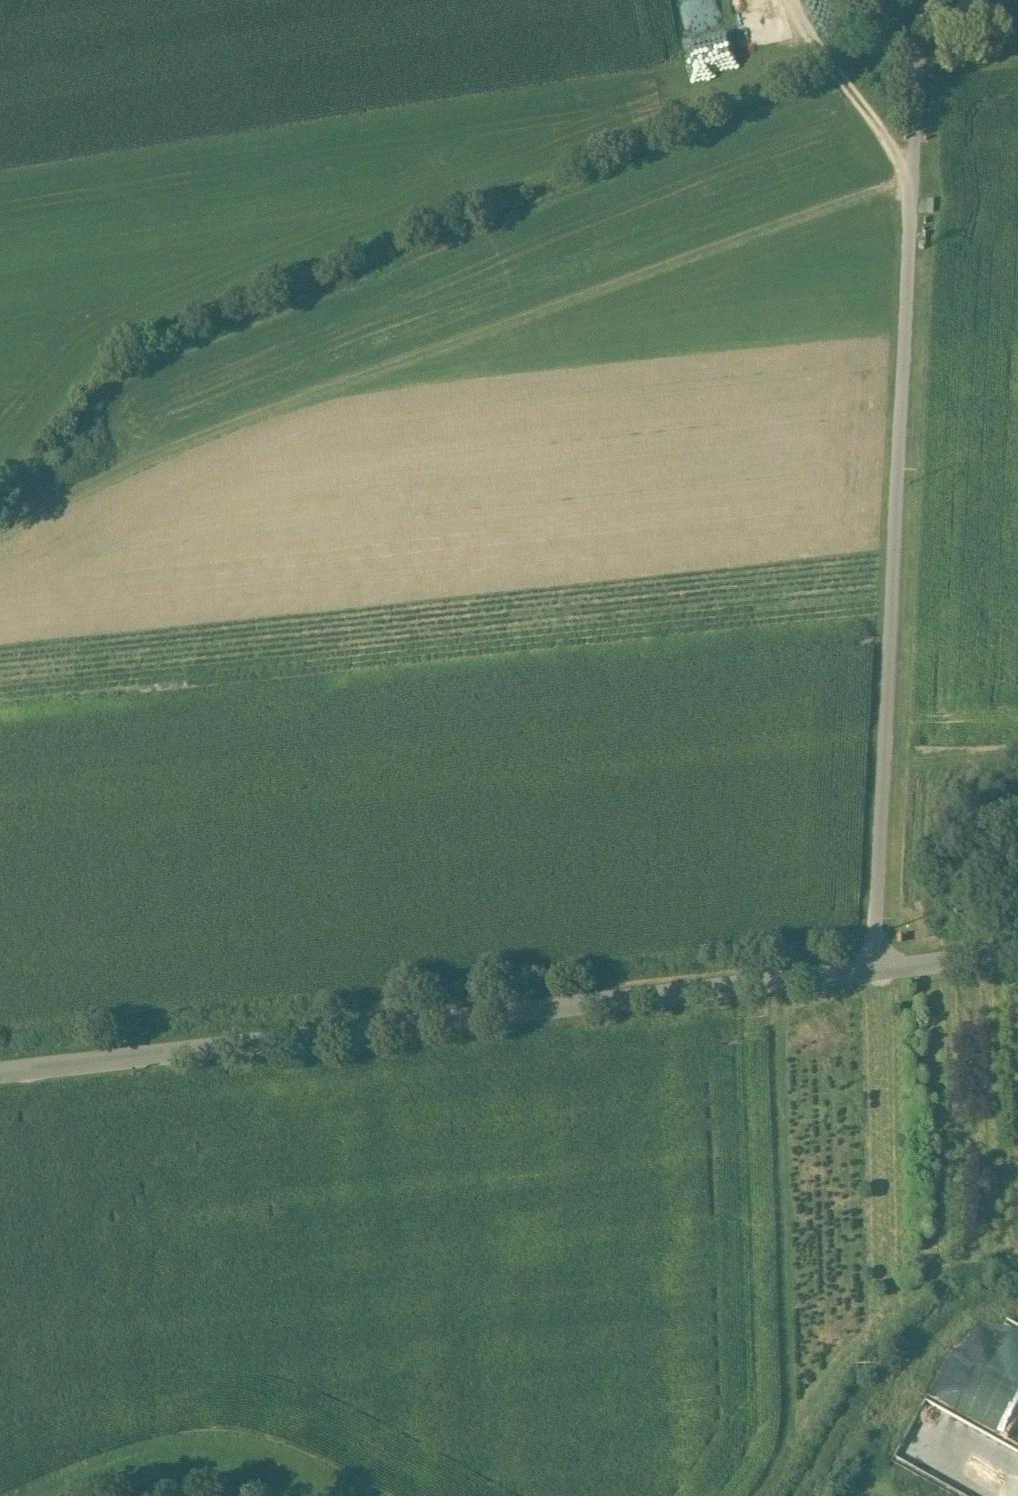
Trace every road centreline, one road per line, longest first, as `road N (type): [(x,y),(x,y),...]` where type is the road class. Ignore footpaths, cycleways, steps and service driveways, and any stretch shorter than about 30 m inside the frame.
road 1 (unclassified): [(1017,952),(0,1073)]
road 2 (track): [(916,184),(875,189),(250,415),(0,524)]

